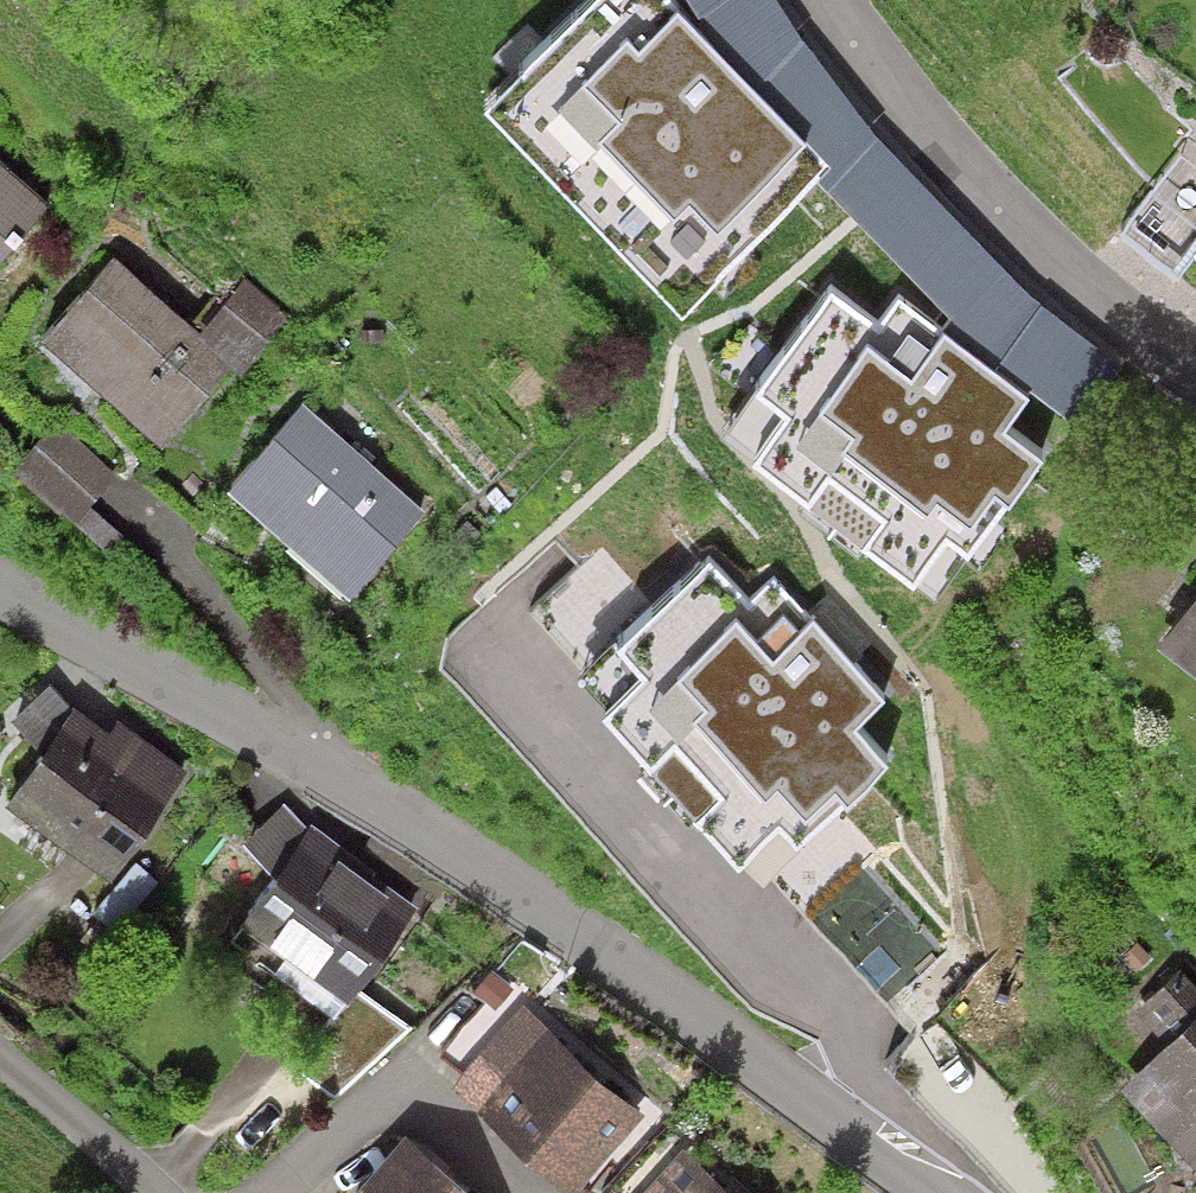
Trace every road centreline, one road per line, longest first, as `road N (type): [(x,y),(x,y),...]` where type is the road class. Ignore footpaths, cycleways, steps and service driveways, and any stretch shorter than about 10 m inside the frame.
road 1 (residential): [(936,1192),(290,754),(0,589)]
road 2 (residential): [(1195,383),(1054,270),(862,65),(824,0)]
road 3 (residential): [(0,1058),(160,1192)]

